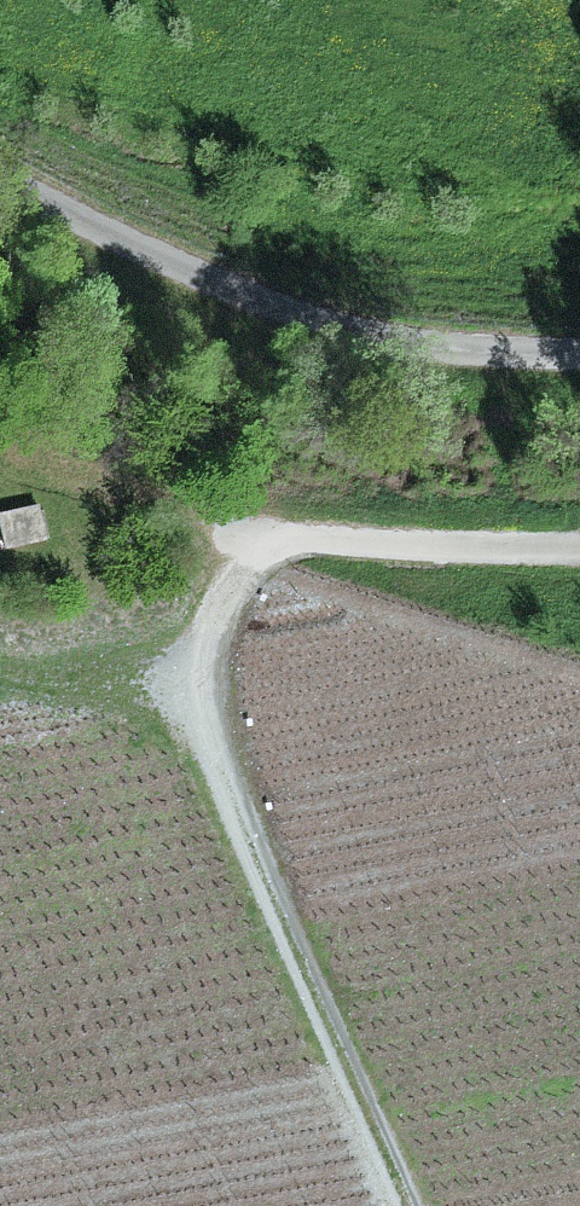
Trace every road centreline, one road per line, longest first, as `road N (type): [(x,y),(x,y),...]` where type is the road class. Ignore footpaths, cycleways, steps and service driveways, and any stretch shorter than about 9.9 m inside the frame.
road 1 (track): [(579,536),(314,537),(257,549),(237,570),(194,706),(238,827),(404,1205)]
road 2 (track): [(579,348),(447,343),(372,329),(0,175)]
road 3 (track): [(194,706),(0,668)]

